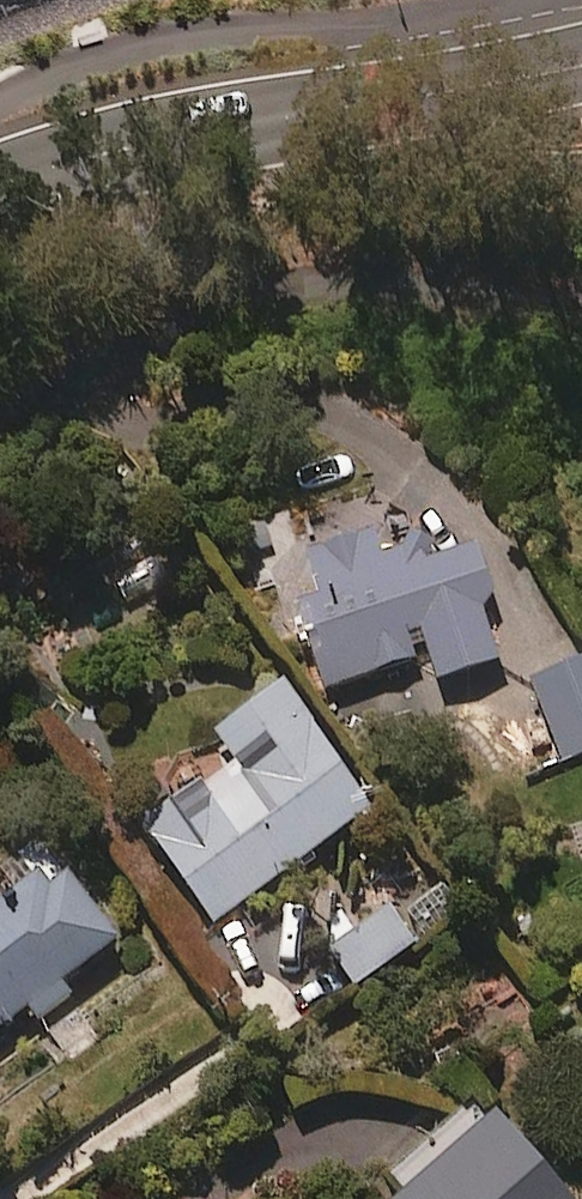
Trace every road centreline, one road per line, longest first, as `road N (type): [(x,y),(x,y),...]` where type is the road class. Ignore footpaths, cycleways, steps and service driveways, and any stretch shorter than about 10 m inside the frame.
road 1 (residential): [(581,275),(438,287),(190,333),(69,392),(0,441)]
road 2 (secondary): [(581,67),(114,148),(0,187)]

